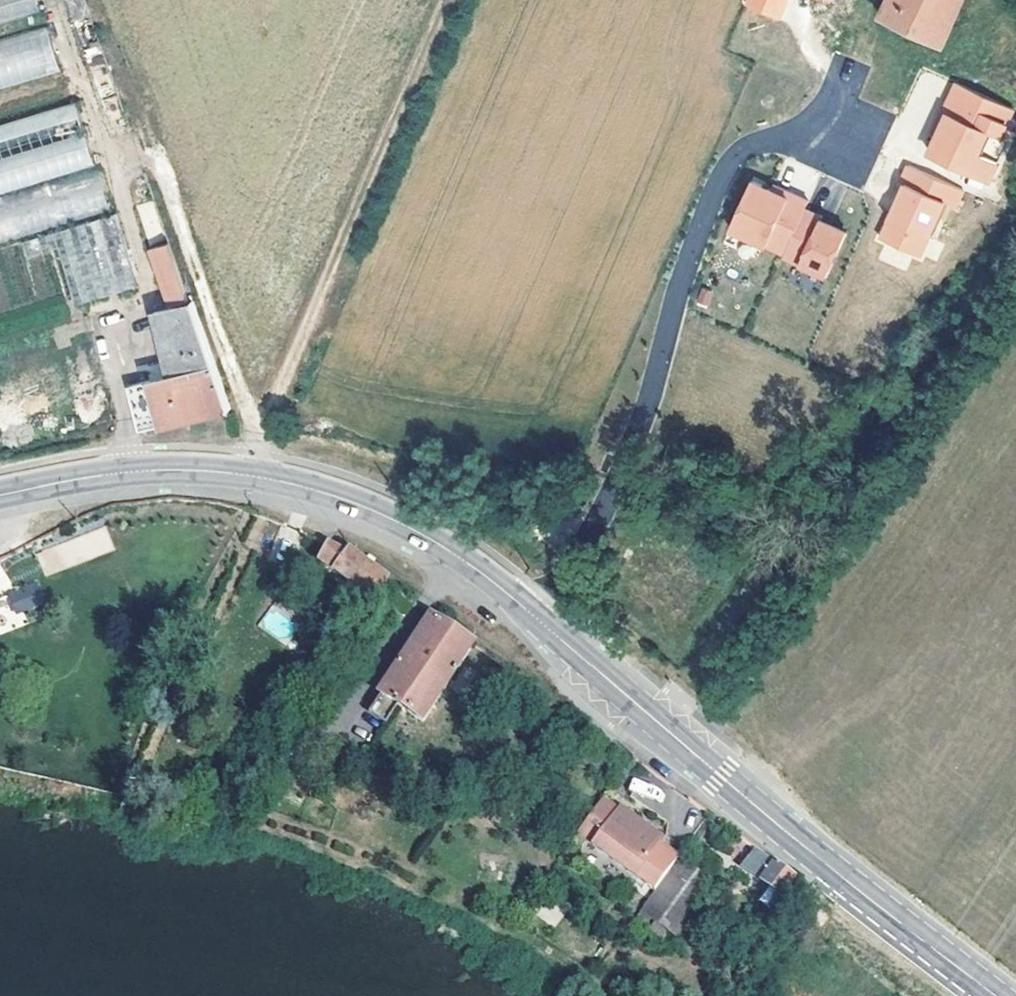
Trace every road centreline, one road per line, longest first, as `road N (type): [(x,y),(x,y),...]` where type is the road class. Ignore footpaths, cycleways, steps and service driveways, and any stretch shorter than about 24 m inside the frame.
road 1 (secondary): [(992,995),(814,858),(496,584),(387,517),(326,492),(212,471),(136,471),(0,494)]

